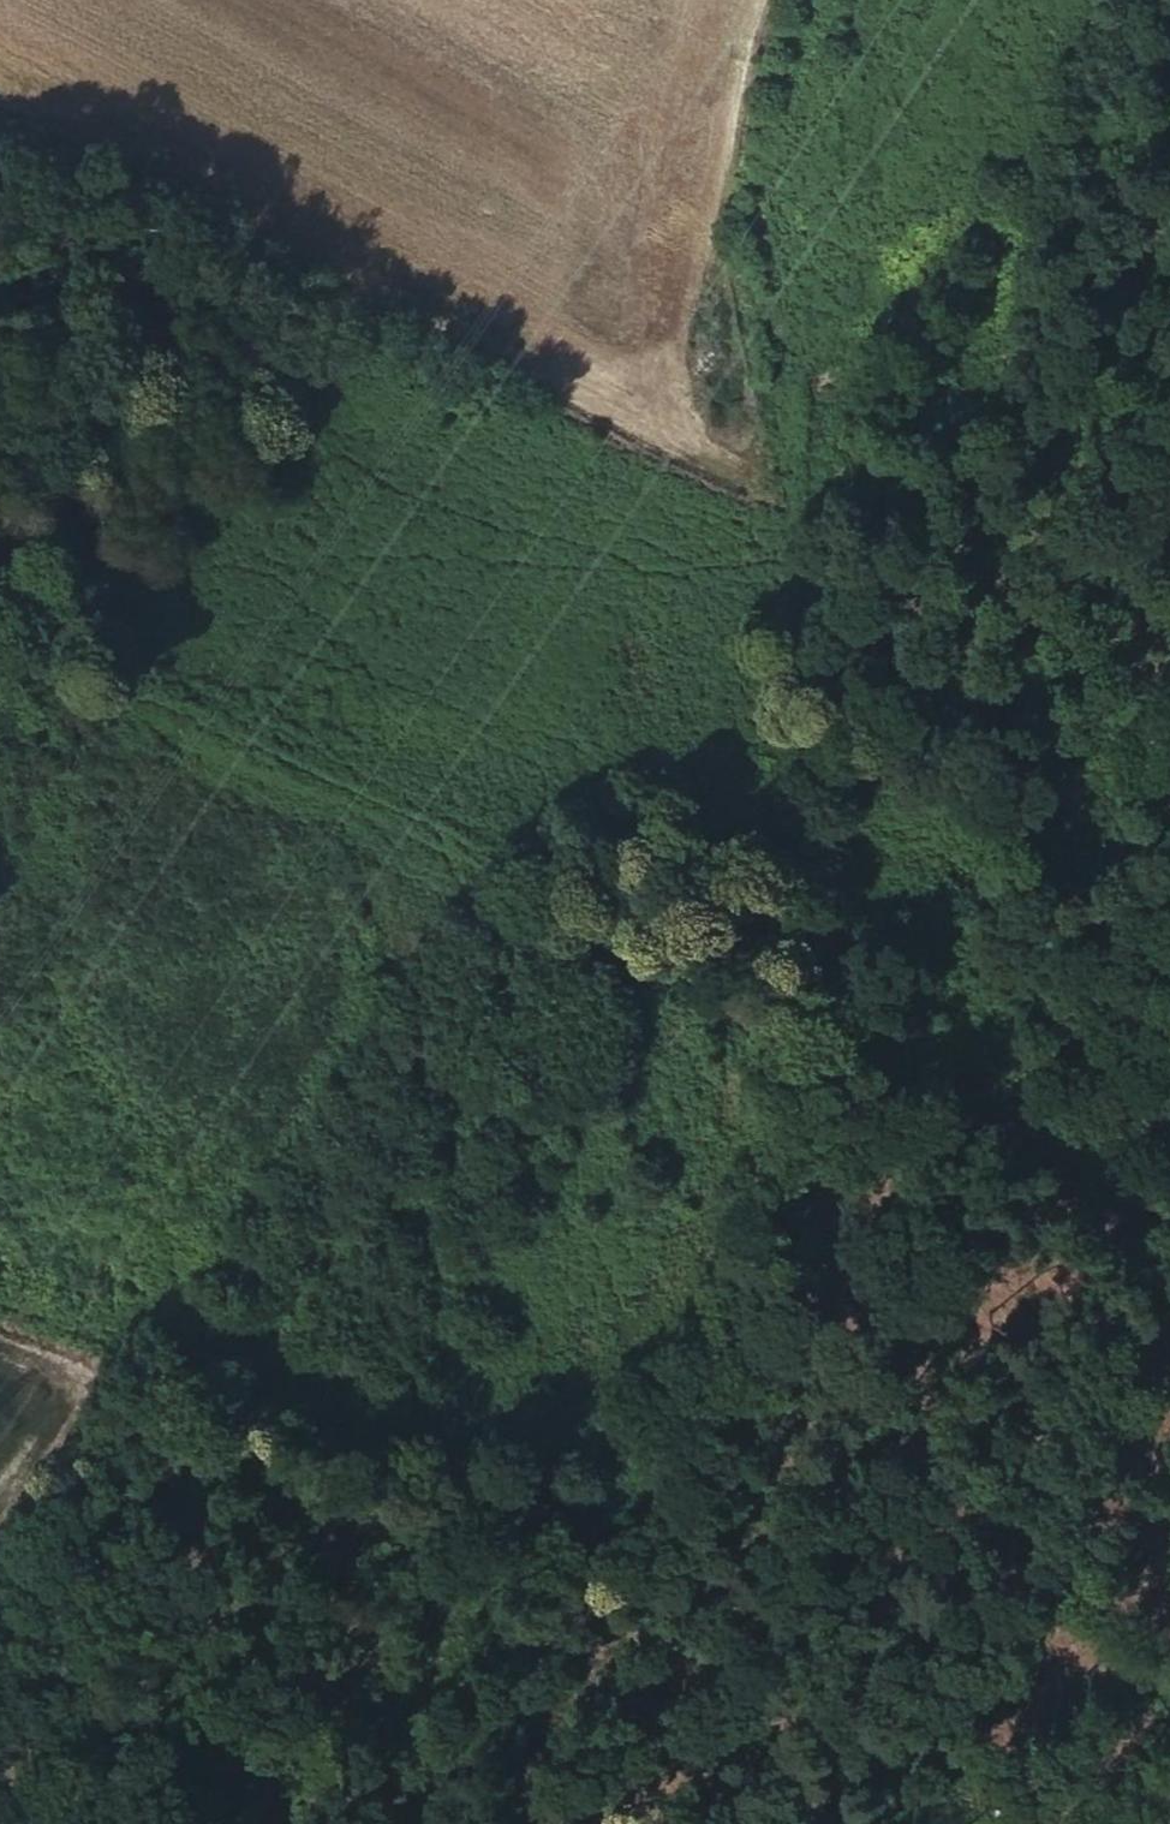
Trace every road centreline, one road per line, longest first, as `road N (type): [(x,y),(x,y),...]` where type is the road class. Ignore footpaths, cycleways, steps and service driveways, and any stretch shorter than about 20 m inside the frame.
road 1 (track): [(100,1374),(0,1529)]

